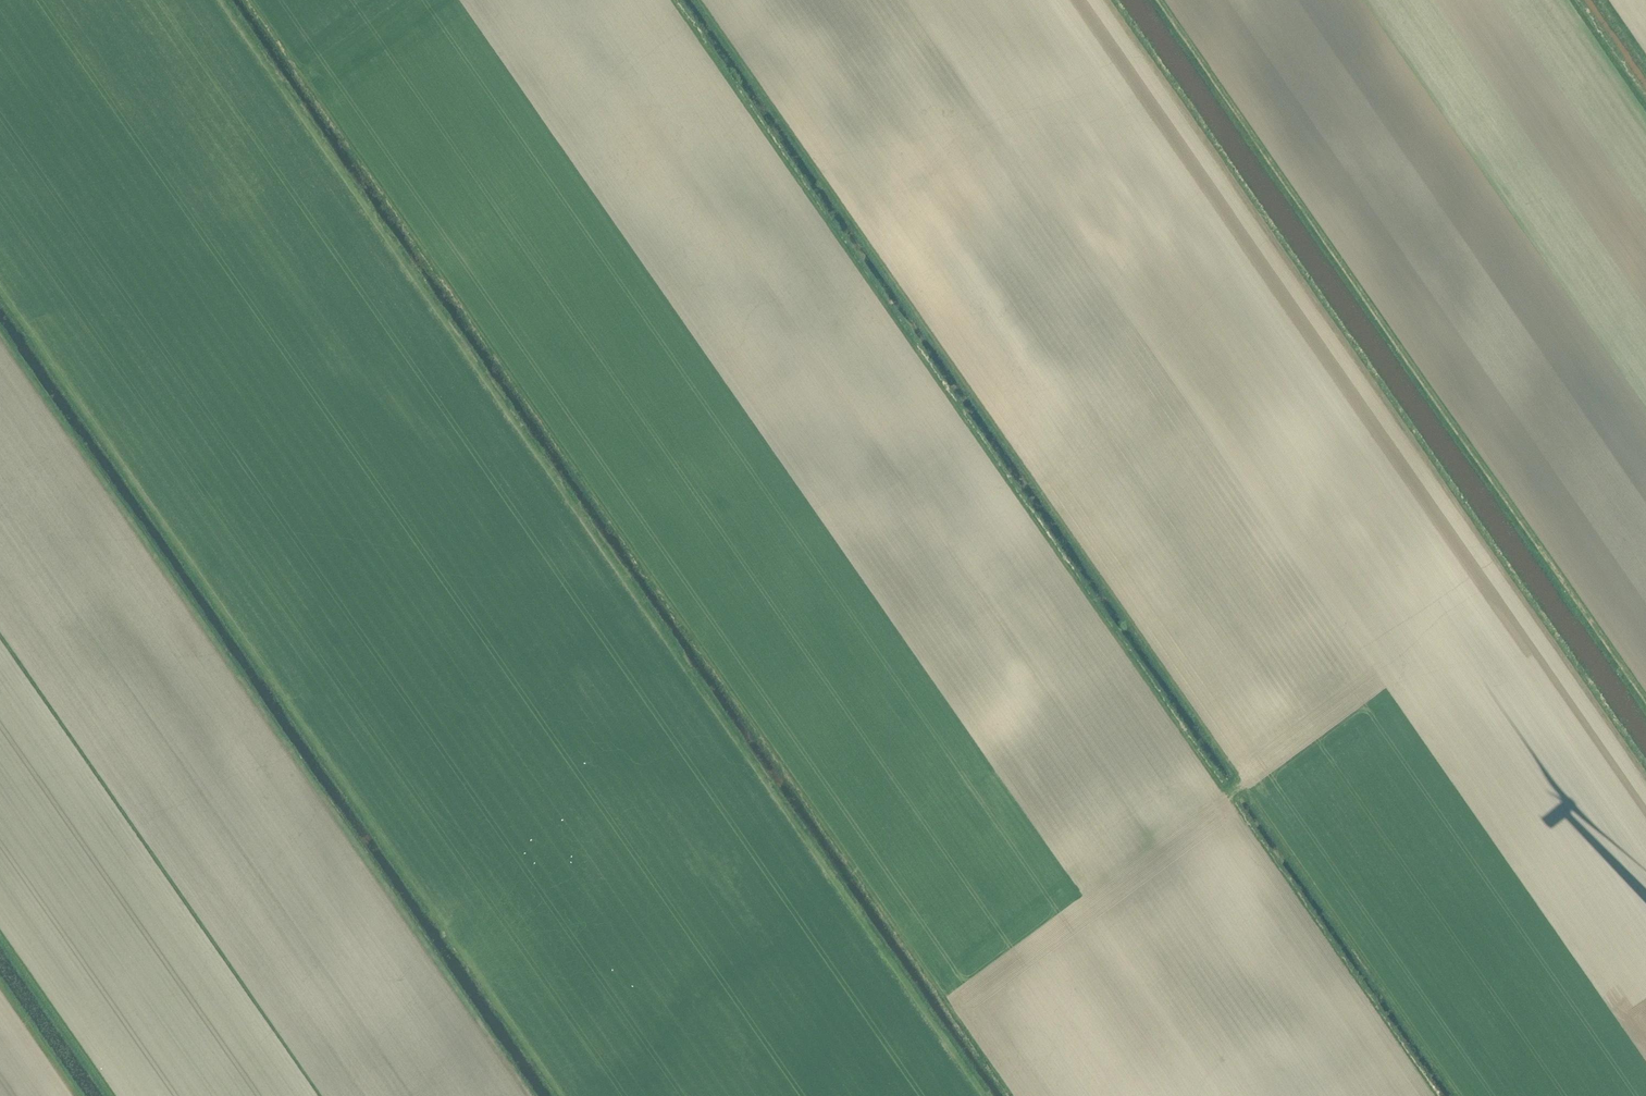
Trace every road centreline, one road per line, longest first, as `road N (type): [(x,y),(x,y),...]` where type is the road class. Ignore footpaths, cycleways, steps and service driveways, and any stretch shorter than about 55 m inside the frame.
road 1 (track): [(1645,700),(1155,0)]

